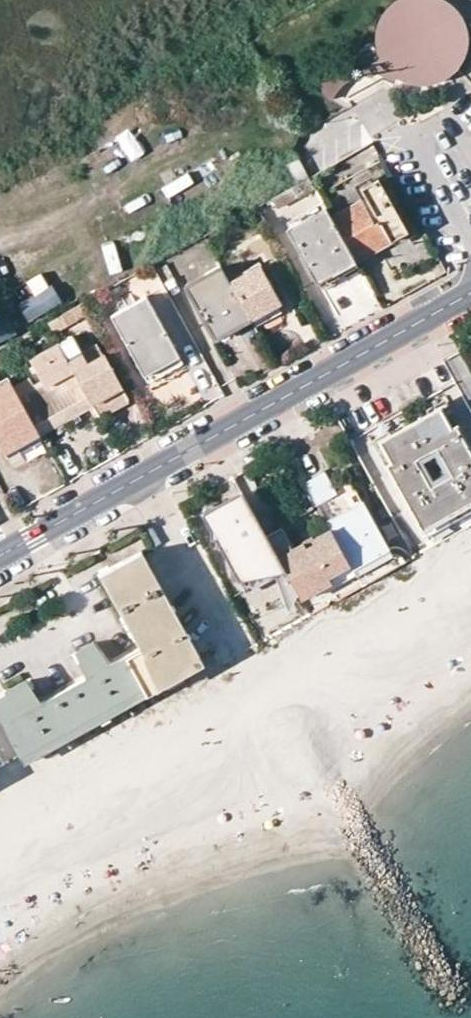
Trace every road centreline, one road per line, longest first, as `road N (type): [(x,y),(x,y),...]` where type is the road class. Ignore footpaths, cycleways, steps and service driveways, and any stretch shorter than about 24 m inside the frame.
road 1 (tertiary): [(0,558),(470,293)]

